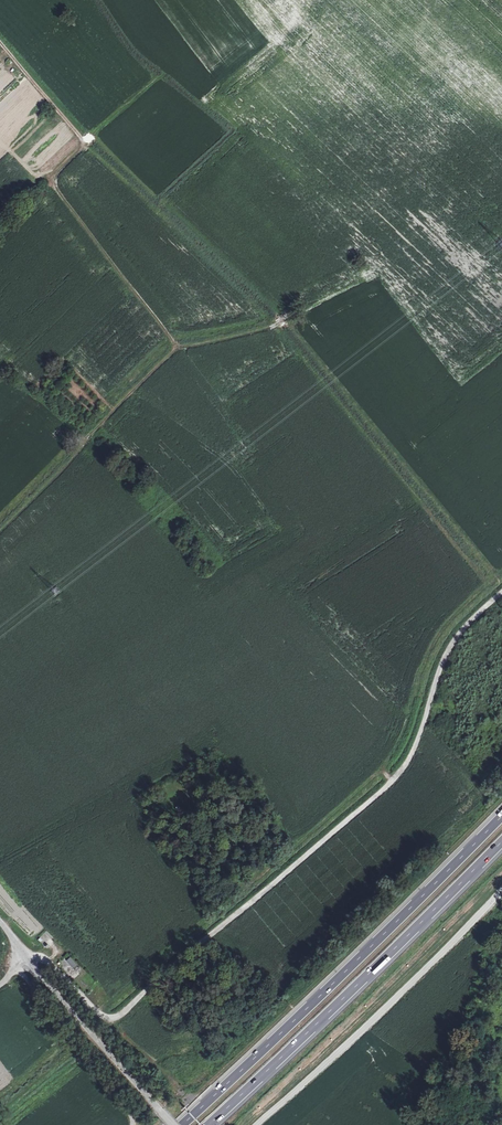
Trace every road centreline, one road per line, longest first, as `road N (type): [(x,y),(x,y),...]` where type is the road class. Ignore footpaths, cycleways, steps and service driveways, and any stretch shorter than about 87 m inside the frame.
road 1 (track): [(501,591),(450,645),(412,748),(390,781),(114,1018),(40,955),(29,957)]
road 2 (track): [(0,40),(84,142),(53,174),(54,184),(178,347),(74,449)]
road 3 (motorway): [(501,815),(181,1124)]
road 4 (motorway): [(209,1124),(501,842)]
road 5 (track): [(256,1124),(501,894)]
road 6 (unclassified): [(0,921),(173,1124)]

